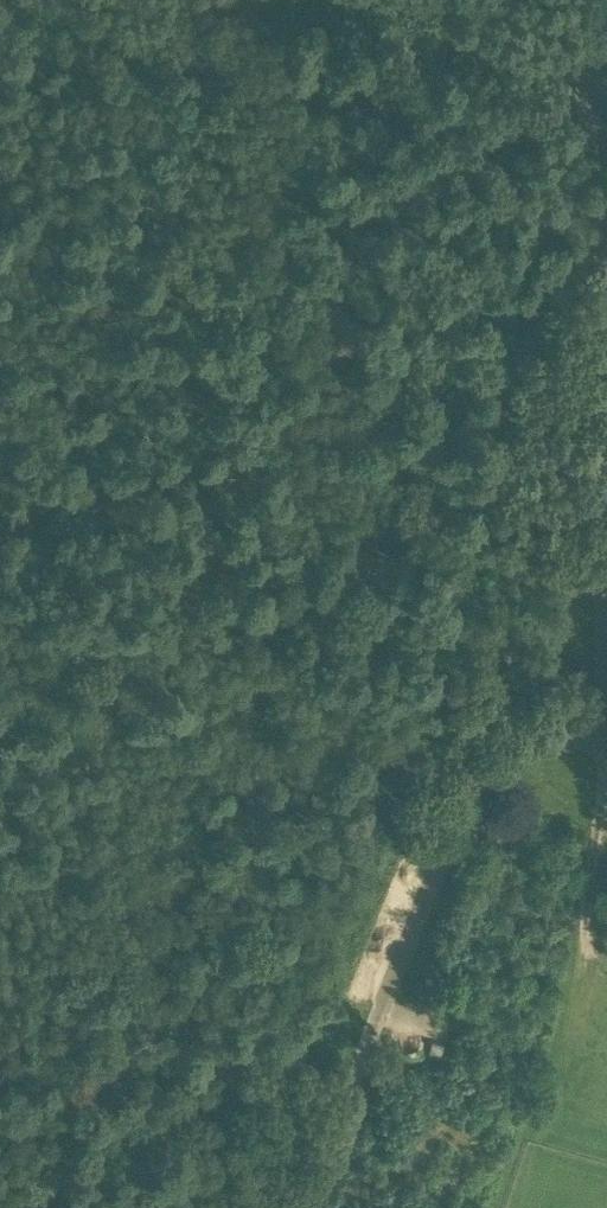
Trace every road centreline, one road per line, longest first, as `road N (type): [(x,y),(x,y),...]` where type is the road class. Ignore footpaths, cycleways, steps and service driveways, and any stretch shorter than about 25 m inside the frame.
road 1 (unclassified): [(302,1207),(483,764),(515,740),(605,730)]
road 2 (unclassified): [(606,274),(605,730)]
road 3 (unclassified): [(604,0),(606,274)]
road 4 (track): [(606,785),(586,905),(590,960)]

